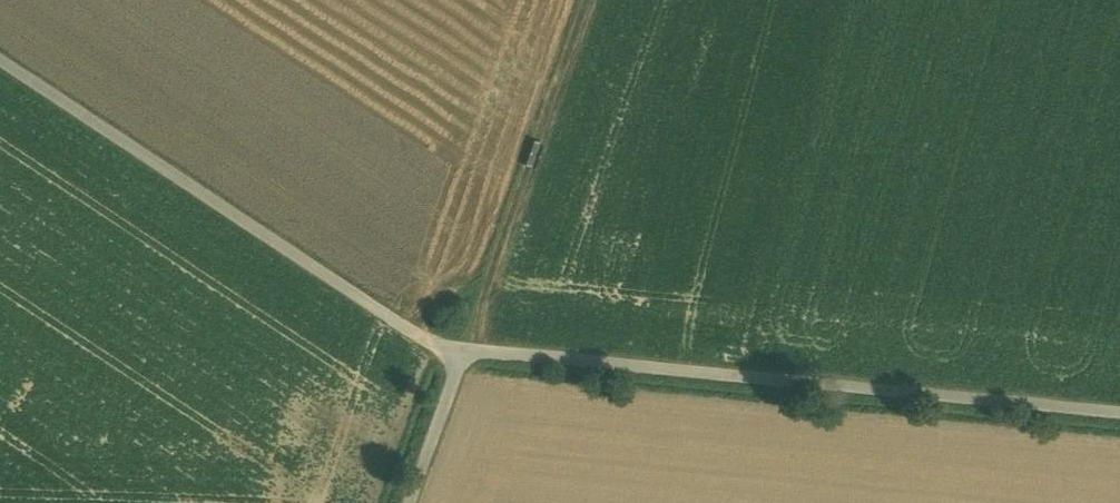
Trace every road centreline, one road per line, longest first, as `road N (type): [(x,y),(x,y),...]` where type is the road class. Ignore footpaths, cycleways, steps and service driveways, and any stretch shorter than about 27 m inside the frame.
road 1 (track): [(1119,414),(462,353),(428,342),(0,59)]
road 2 (track): [(409,502),(587,0)]

